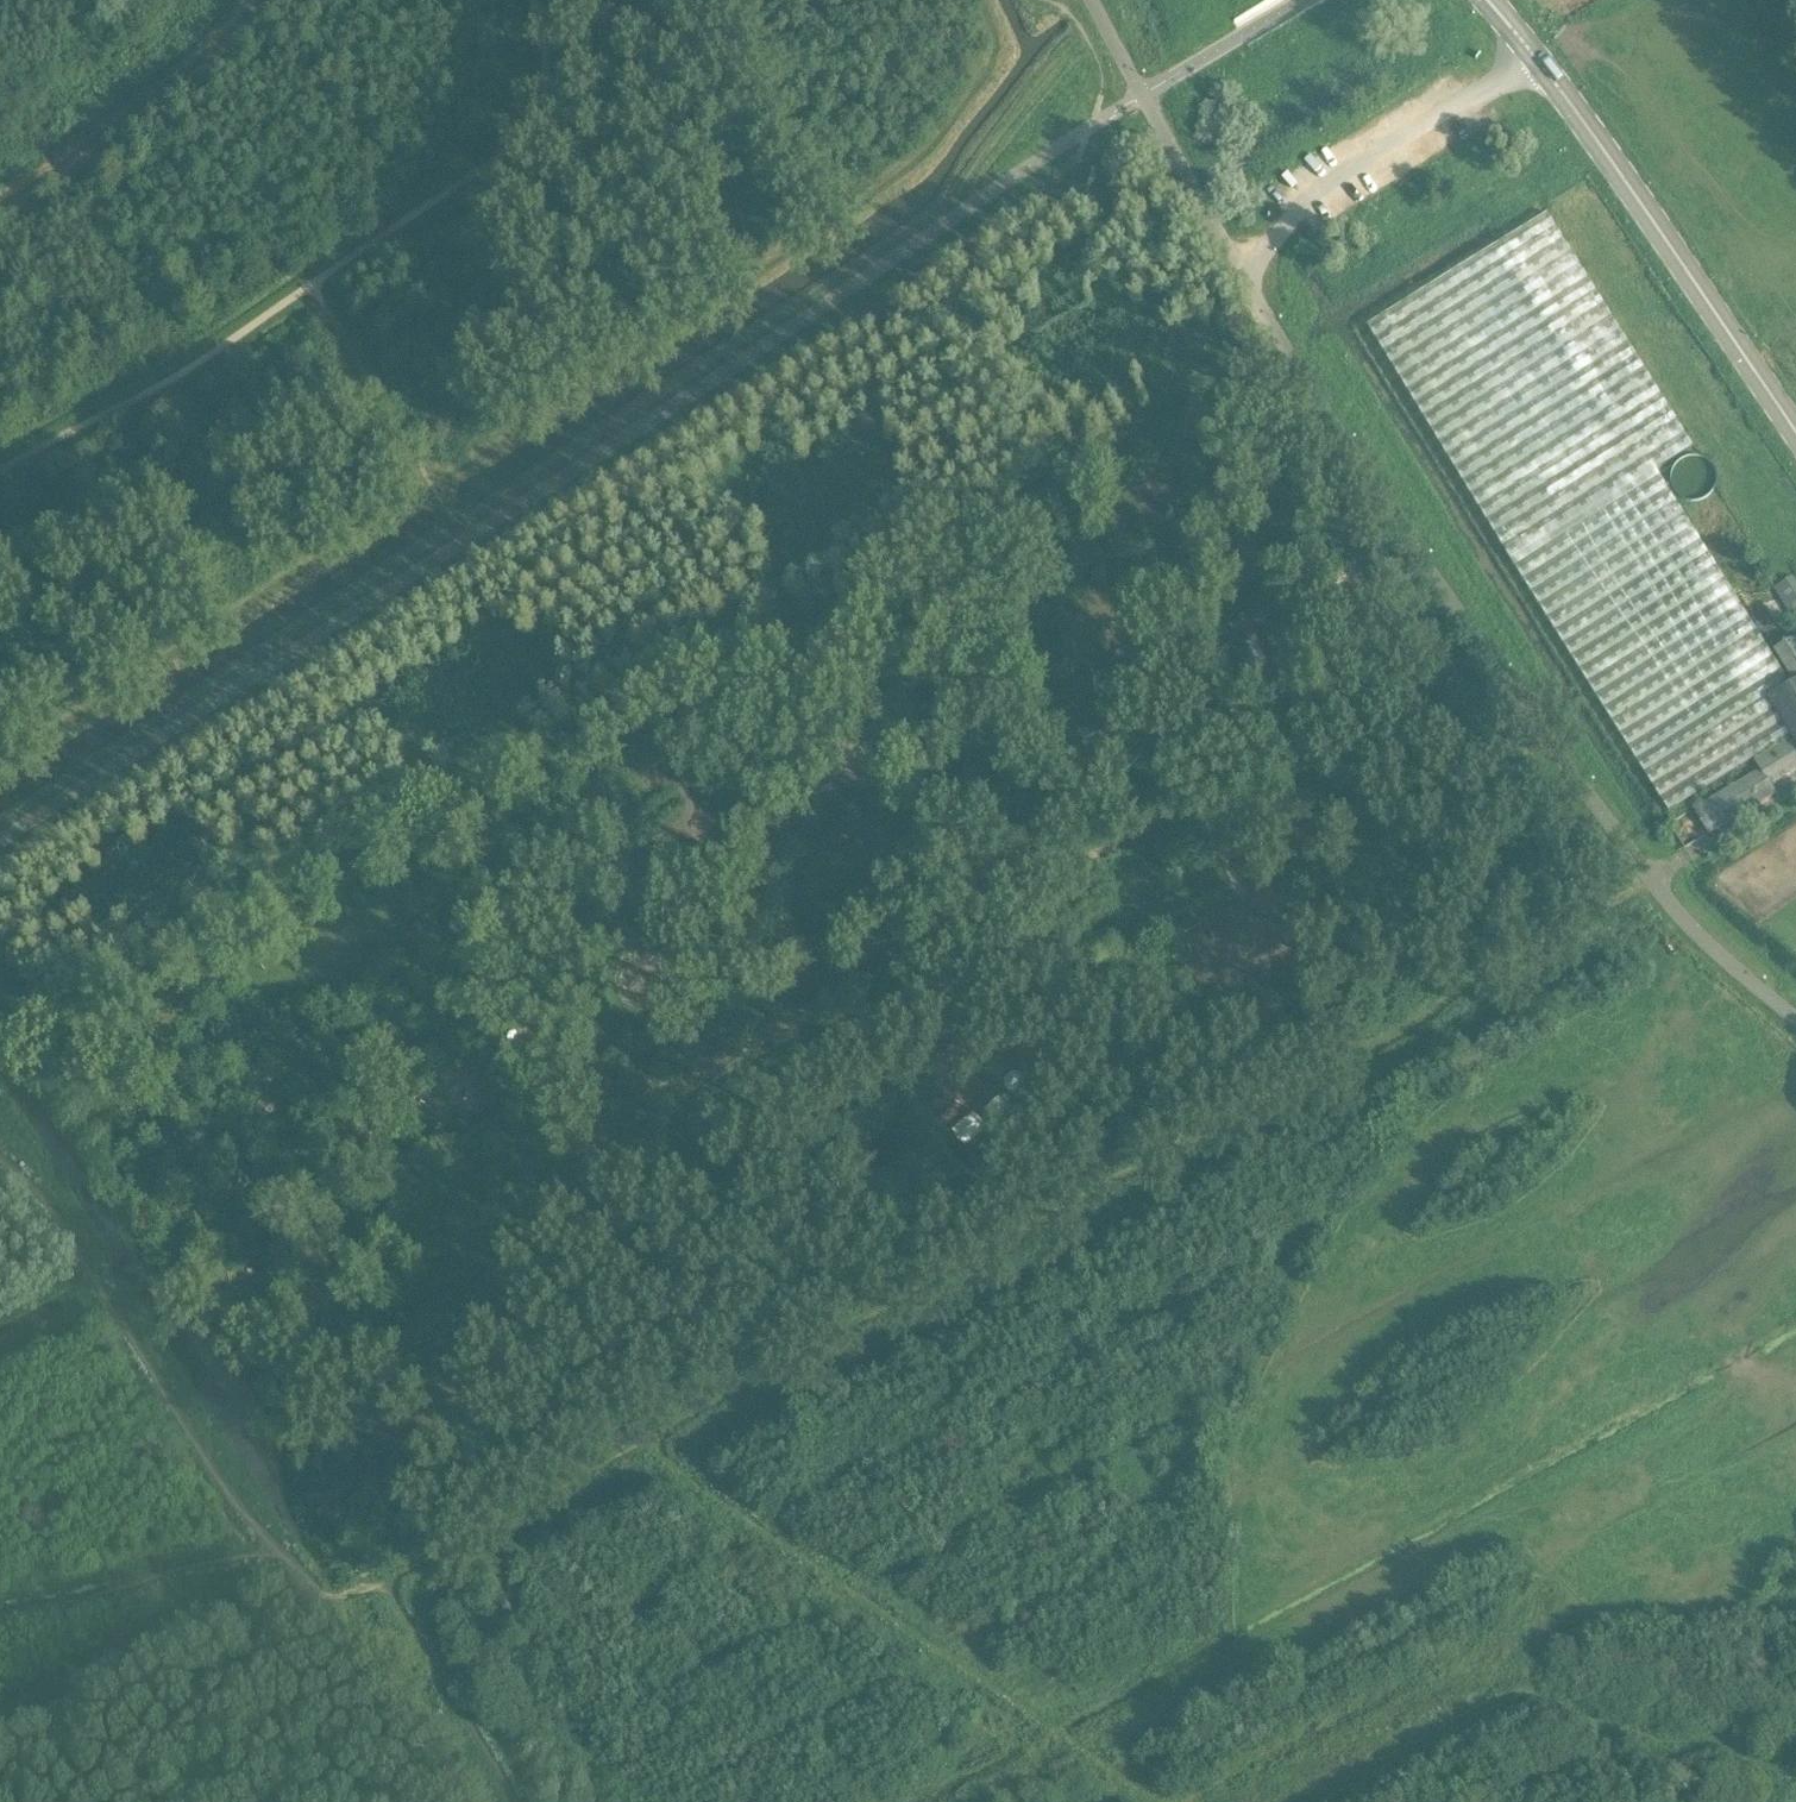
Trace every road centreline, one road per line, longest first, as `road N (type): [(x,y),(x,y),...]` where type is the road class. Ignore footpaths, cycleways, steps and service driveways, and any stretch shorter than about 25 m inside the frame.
road 1 (secondary): [(1491,0),(1614,157),(1795,428)]

